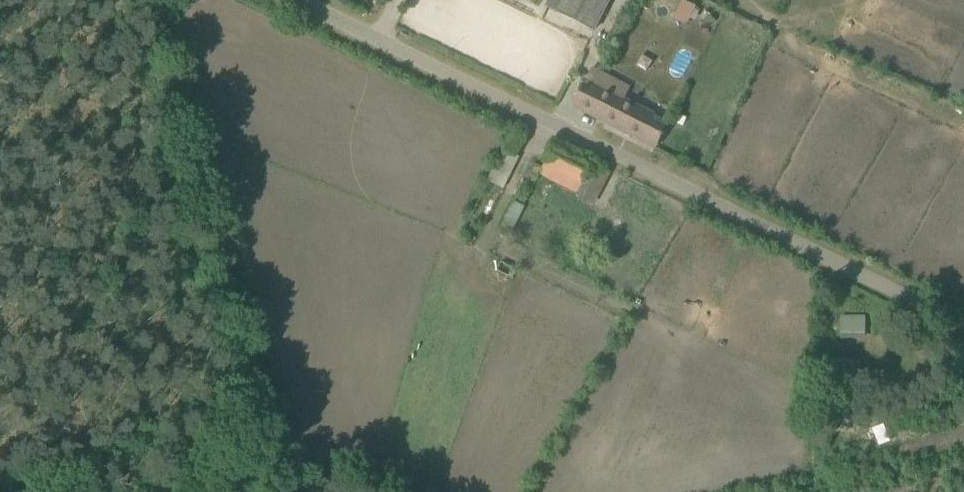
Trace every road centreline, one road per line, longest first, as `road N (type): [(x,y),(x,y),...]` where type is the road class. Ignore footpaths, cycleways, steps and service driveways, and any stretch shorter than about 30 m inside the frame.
road 1 (unclassified): [(963,330),(287,0)]
road 2 (track): [(297,491),(155,0)]

